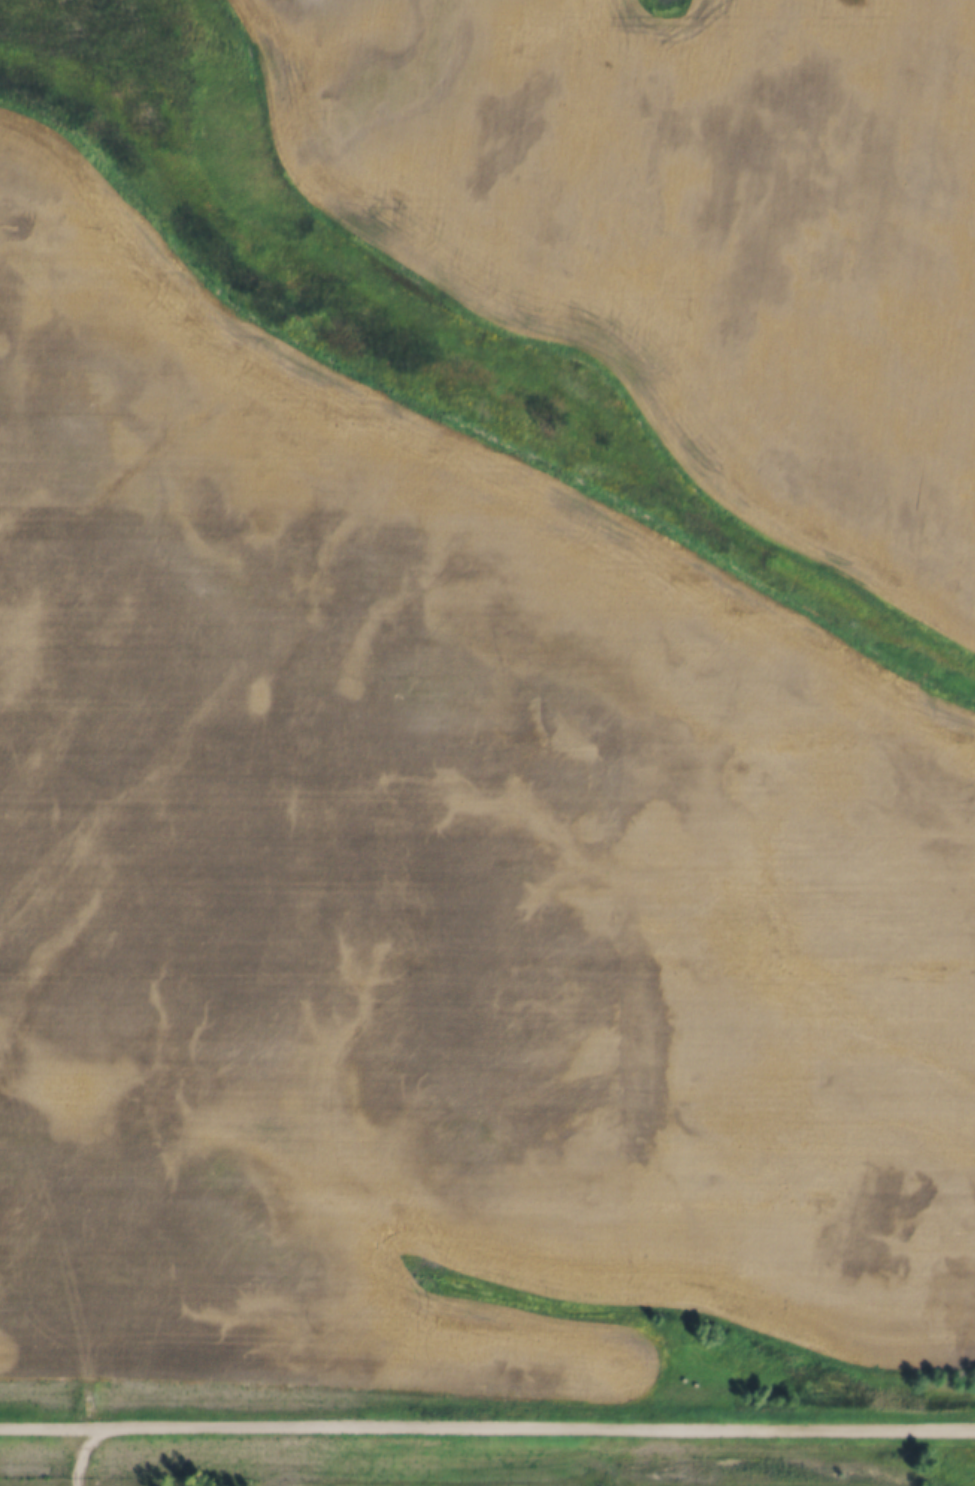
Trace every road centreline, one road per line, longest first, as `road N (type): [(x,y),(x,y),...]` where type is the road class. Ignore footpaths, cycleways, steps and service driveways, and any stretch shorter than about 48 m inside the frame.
road 1 (residential): [(974,1427),(0,1425)]

